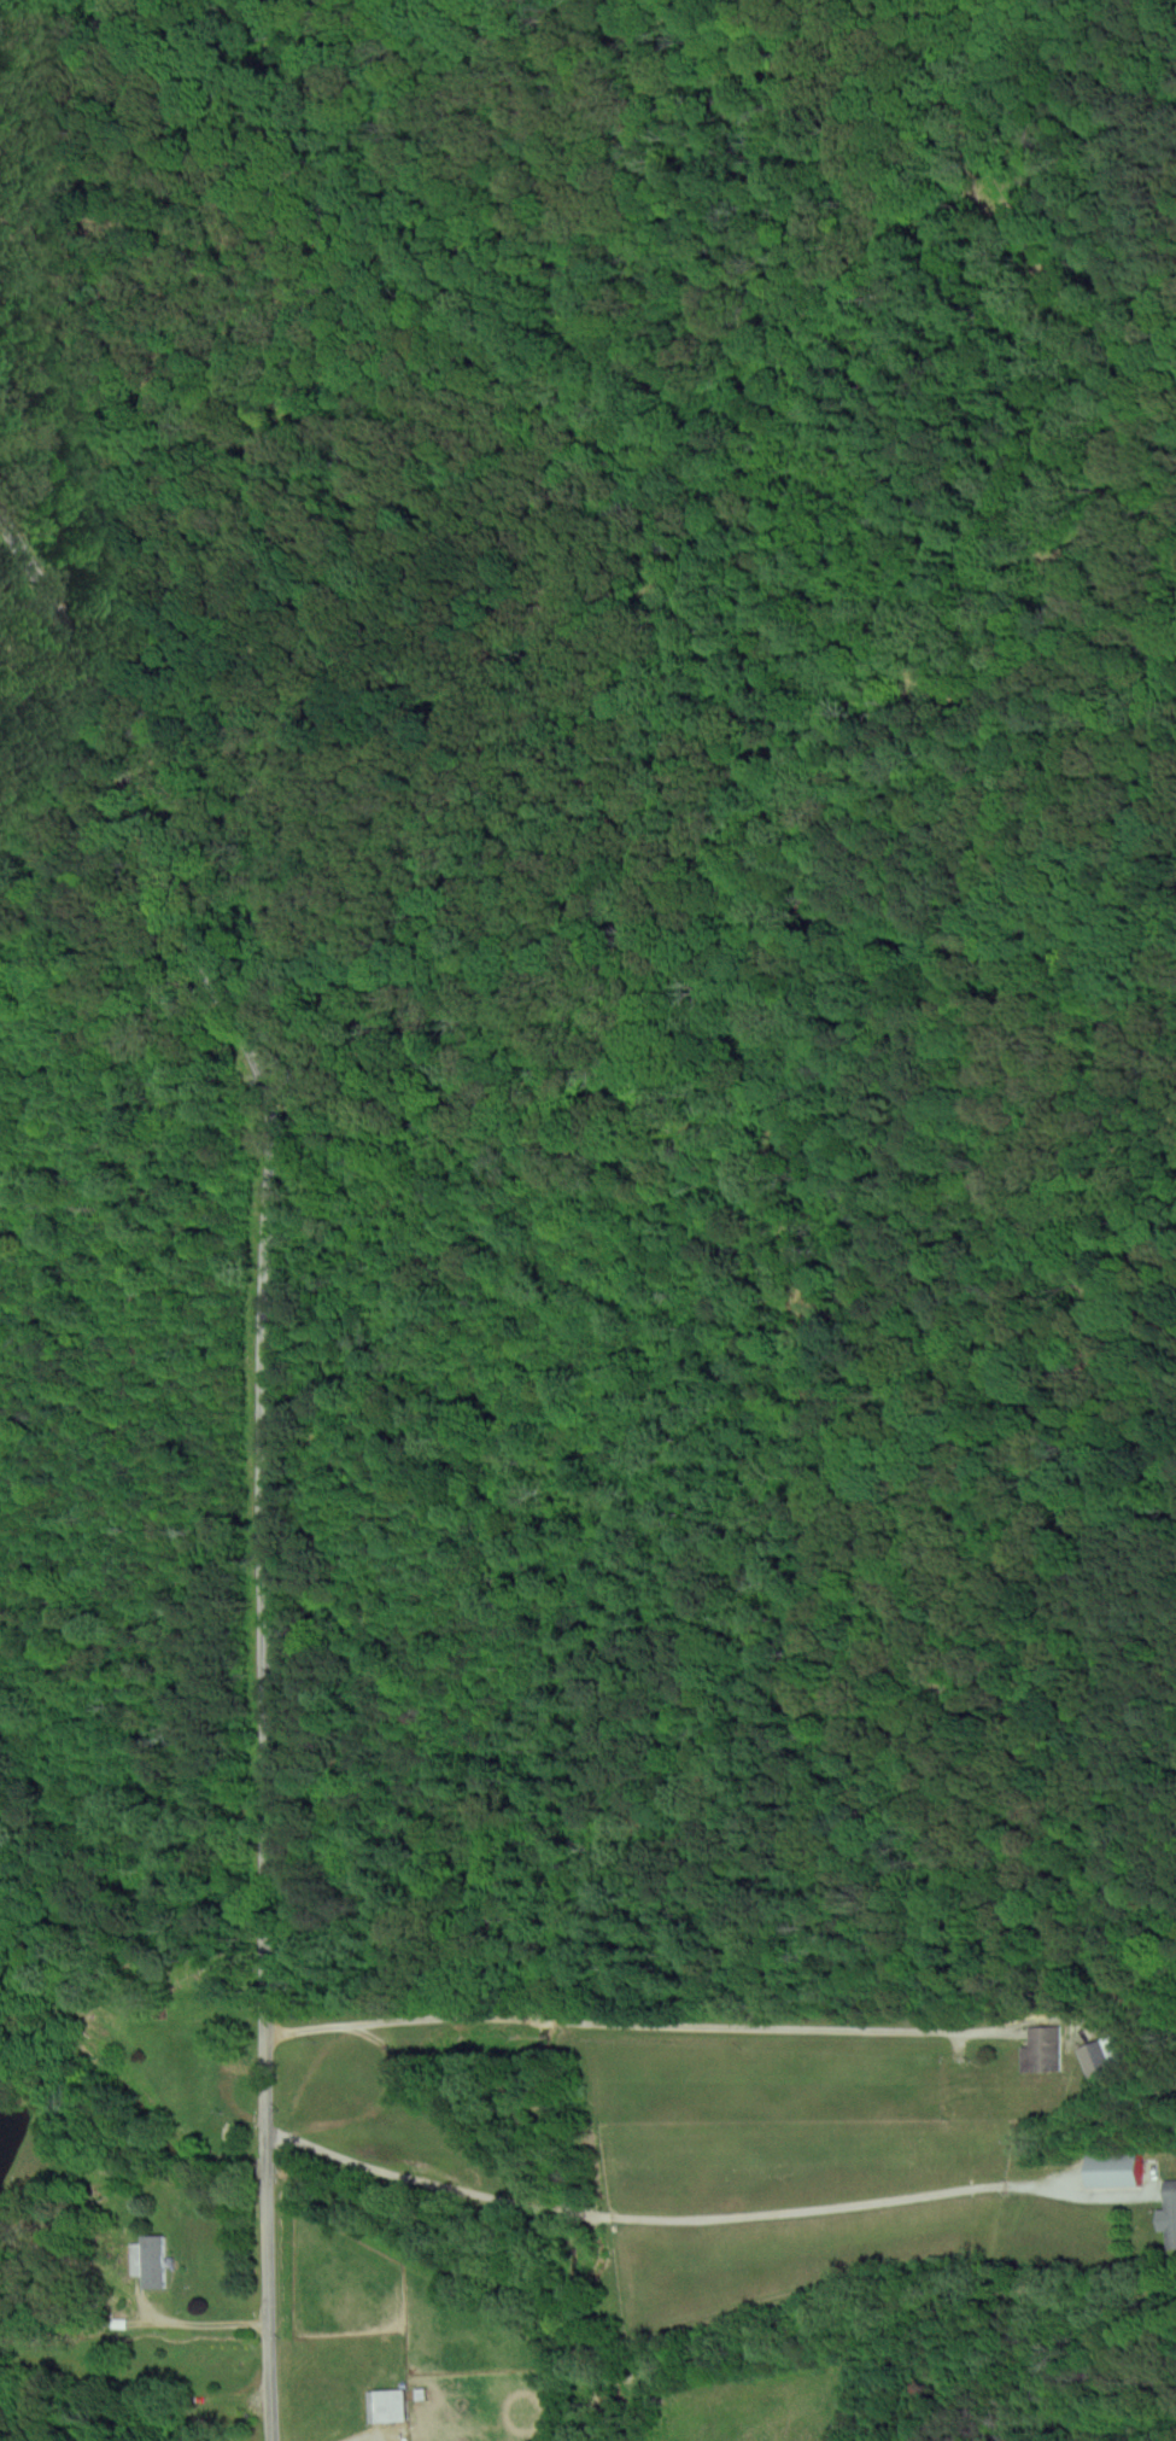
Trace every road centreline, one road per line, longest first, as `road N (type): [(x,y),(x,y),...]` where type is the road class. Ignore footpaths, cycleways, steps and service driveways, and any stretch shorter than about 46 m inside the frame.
road 1 (residential): [(276,2440),(271,1114),(0,480)]
road 2 (residential): [(275,2114),(393,2101),(406,2069),(400,2016)]

